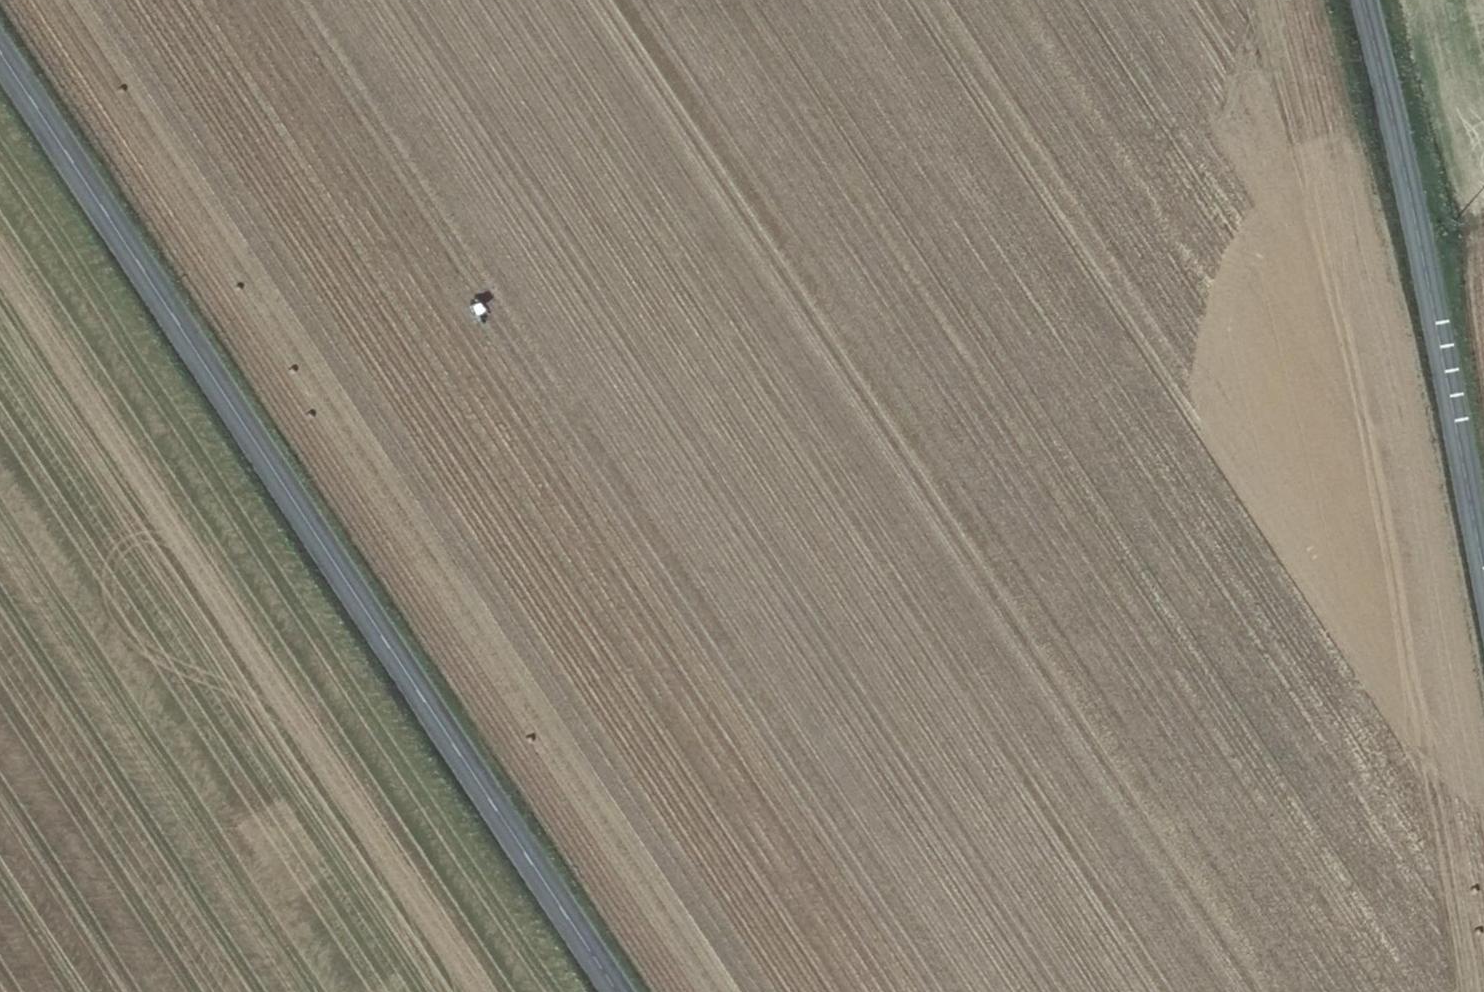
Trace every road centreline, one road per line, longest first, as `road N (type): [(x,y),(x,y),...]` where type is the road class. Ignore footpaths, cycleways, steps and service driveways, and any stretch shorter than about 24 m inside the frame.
road 1 (secondary): [(618,991),(0,49)]
road 2 (tertiary): [(1362,0),(1483,574)]

